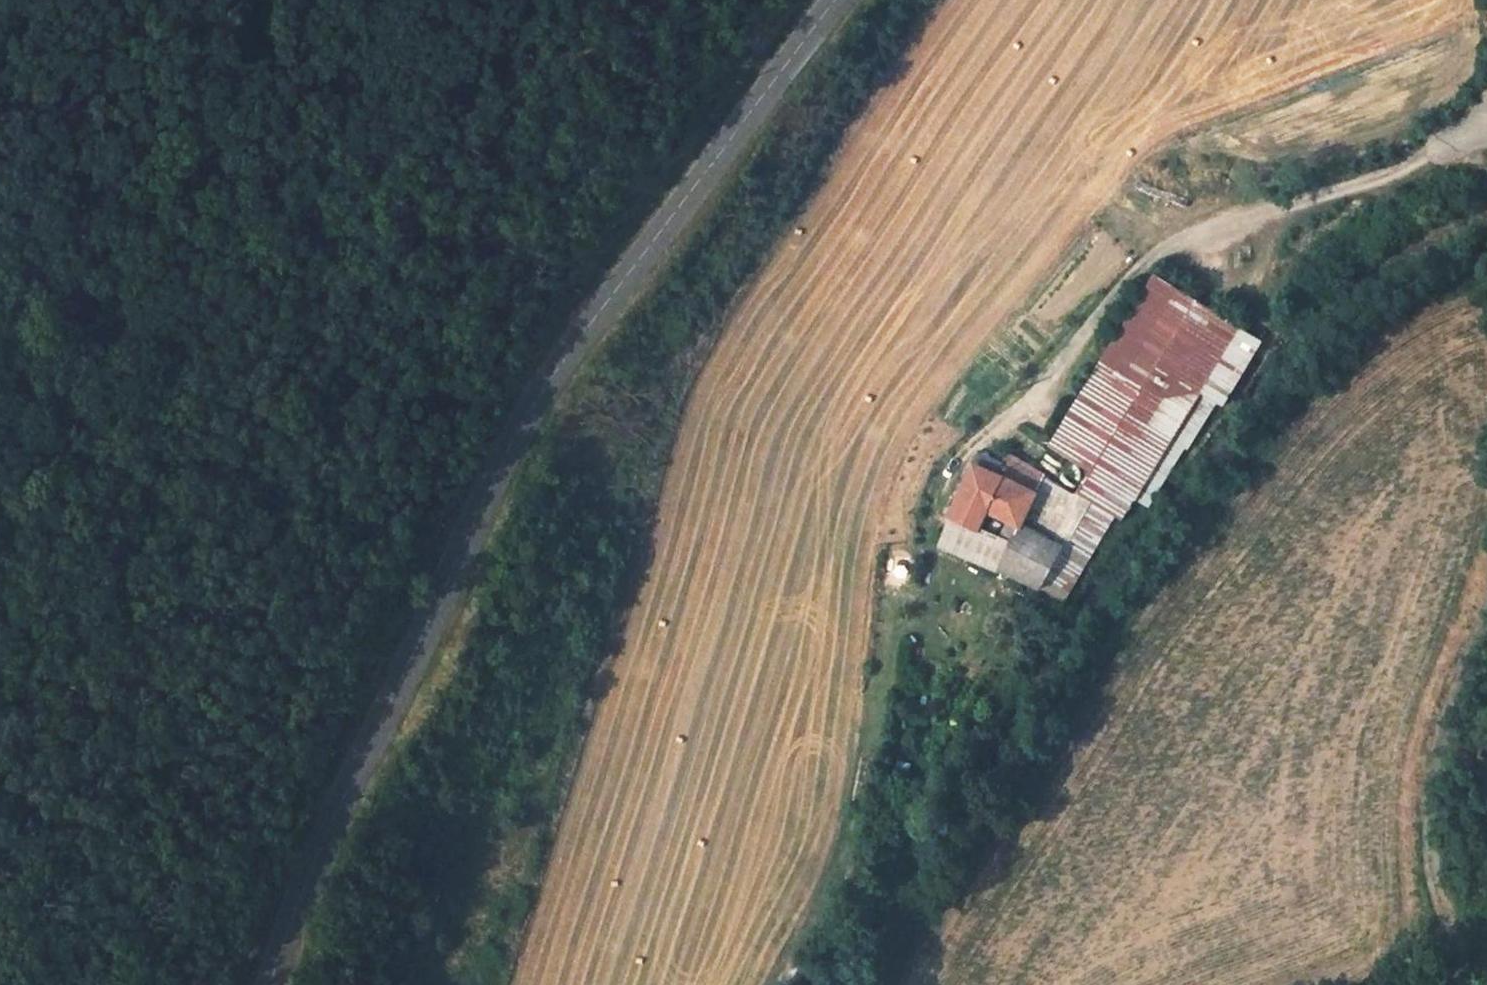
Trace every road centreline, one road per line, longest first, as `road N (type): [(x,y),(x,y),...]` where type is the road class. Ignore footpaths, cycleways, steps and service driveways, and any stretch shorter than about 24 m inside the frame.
road 1 (tertiary): [(268,984),(304,867),(521,410),(837,0)]
road 2 (track): [(1486,115),(1398,172),(1157,255),(989,434)]

